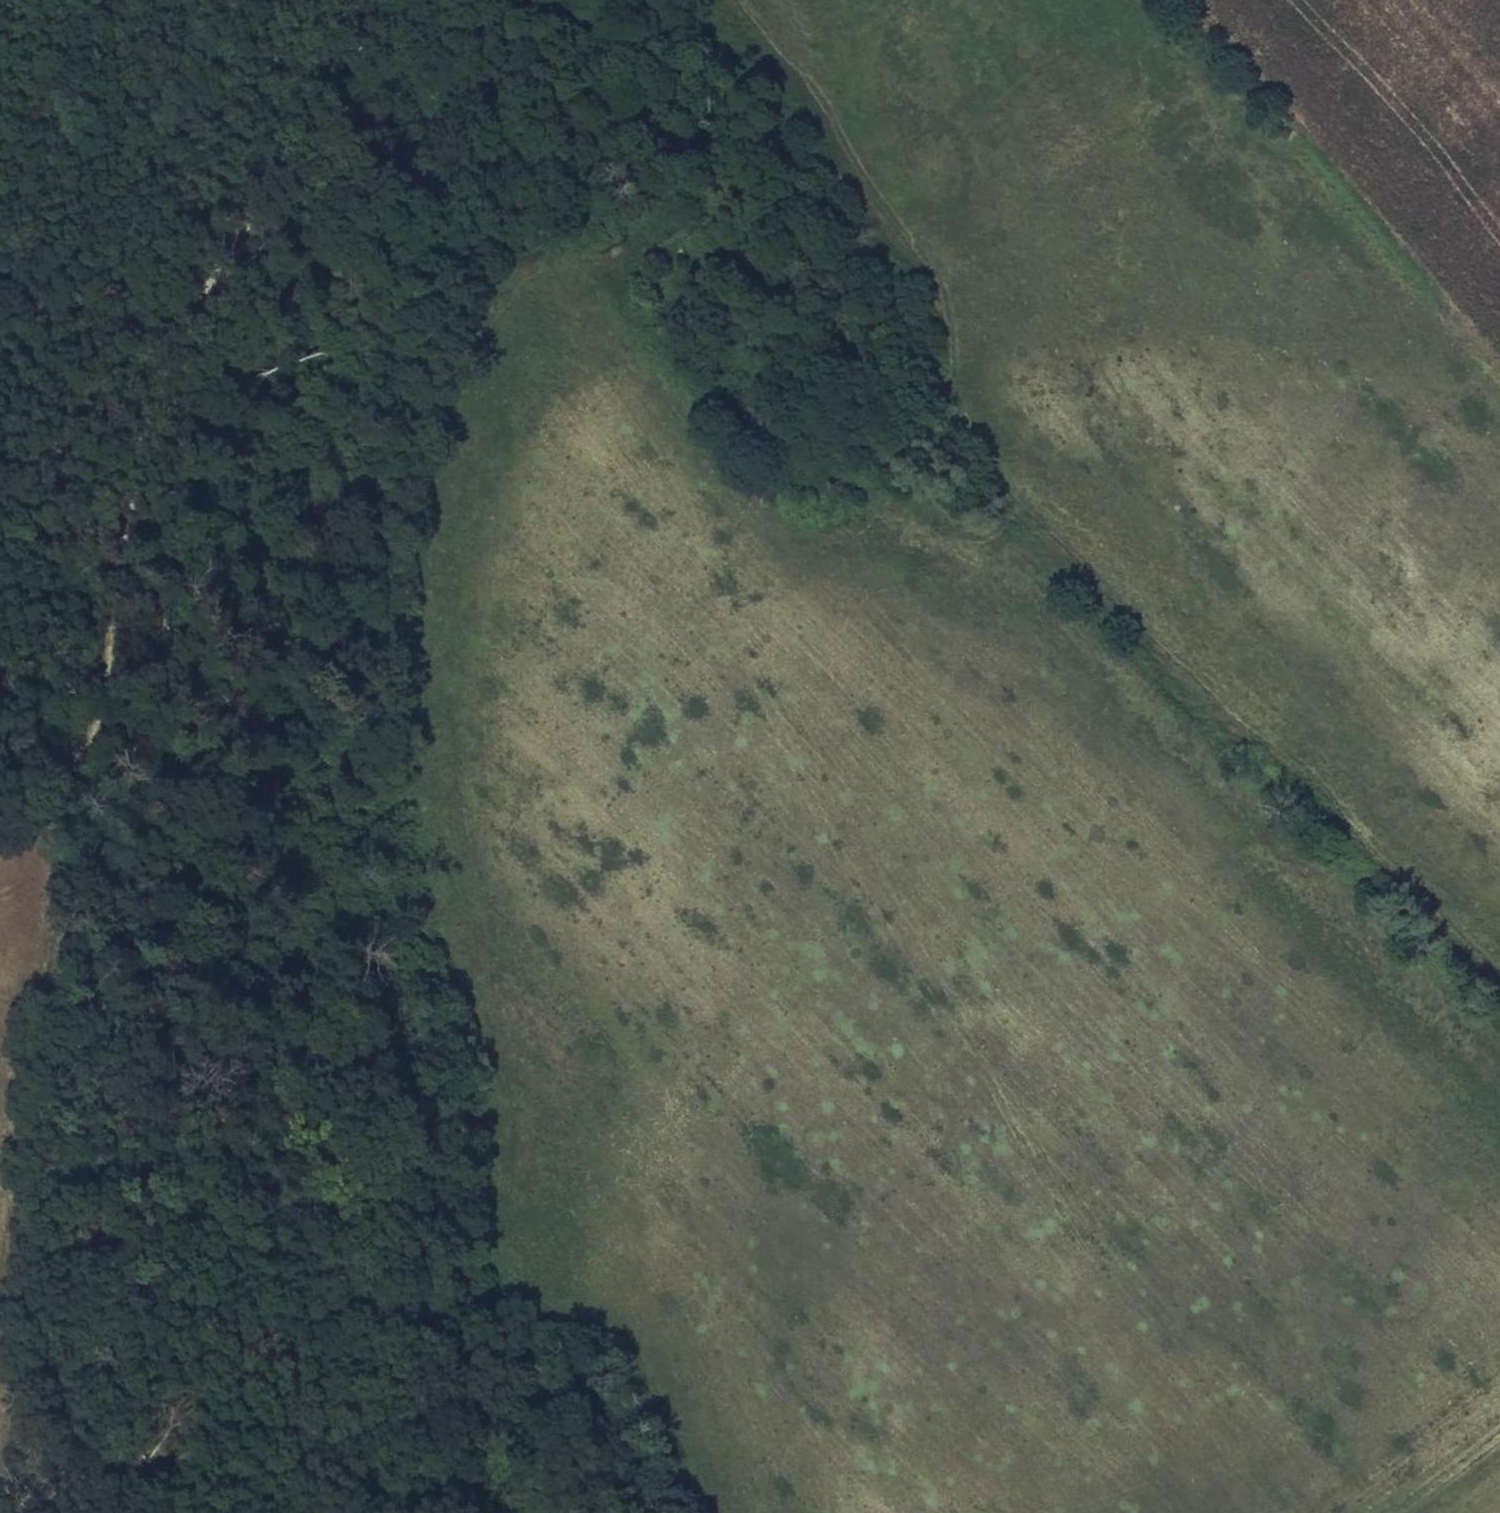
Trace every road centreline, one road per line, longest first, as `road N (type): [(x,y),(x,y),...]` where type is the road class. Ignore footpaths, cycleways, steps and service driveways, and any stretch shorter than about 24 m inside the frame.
road 1 (track): [(400,0),(357,84),(230,258),(162,402),(81,755),(60,776),(0,796)]
road 2 (track): [(1499,1430),(1391,1512)]

